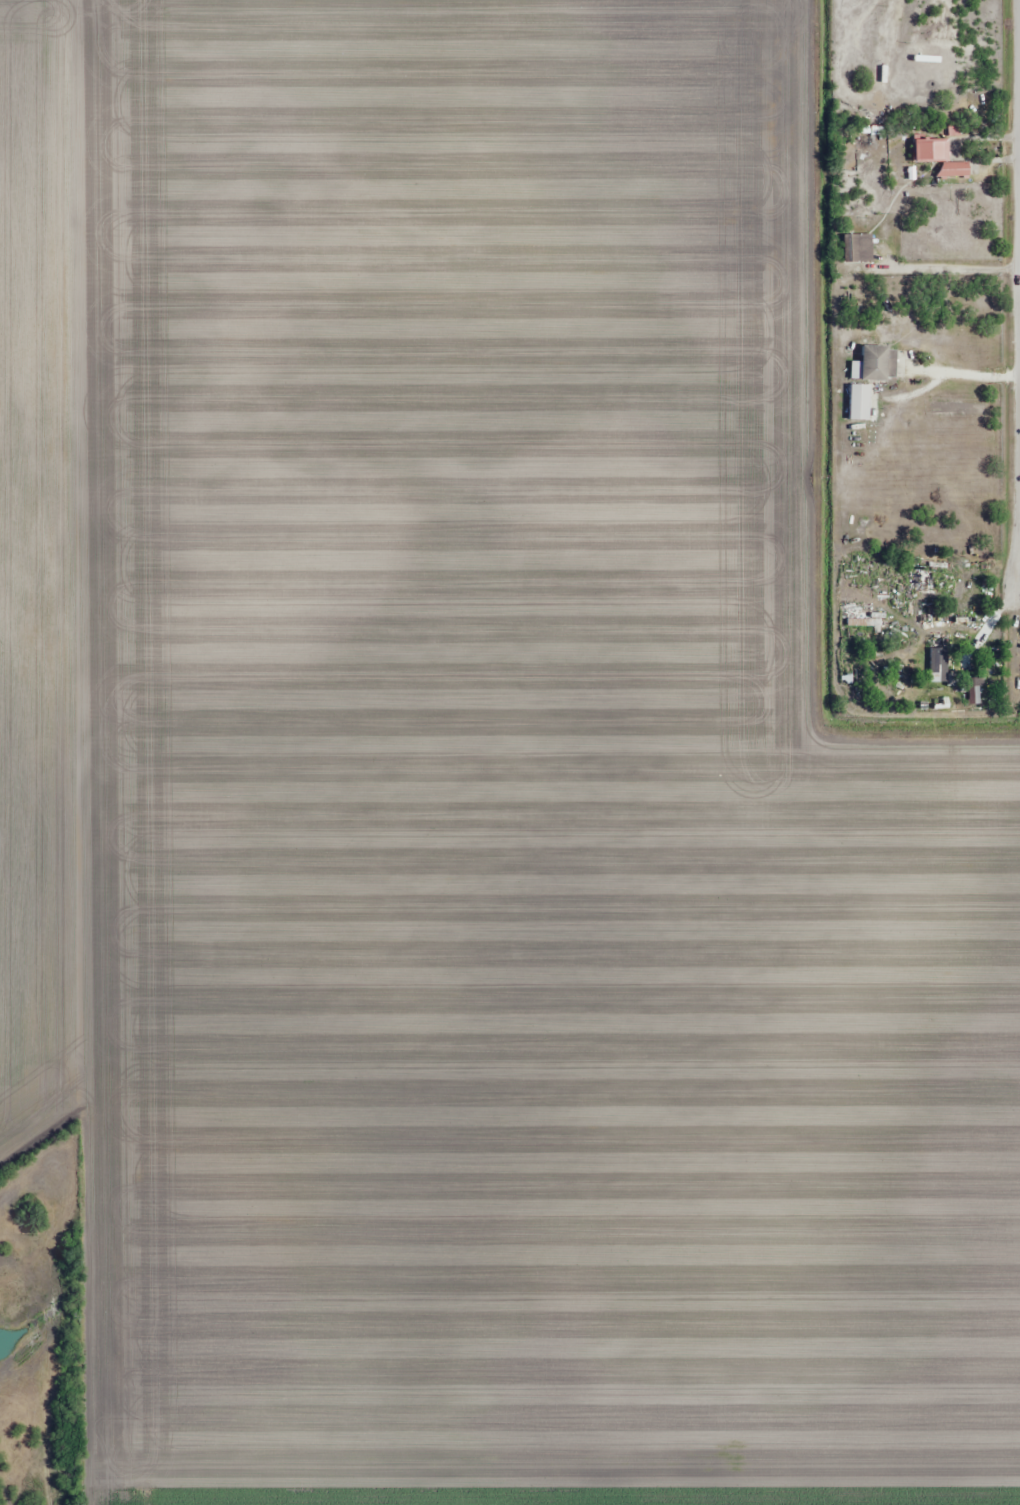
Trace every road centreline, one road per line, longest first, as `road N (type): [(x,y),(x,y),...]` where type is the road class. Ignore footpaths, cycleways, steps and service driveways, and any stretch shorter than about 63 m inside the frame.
road 1 (residential): [(1019,0),(1017,586)]

